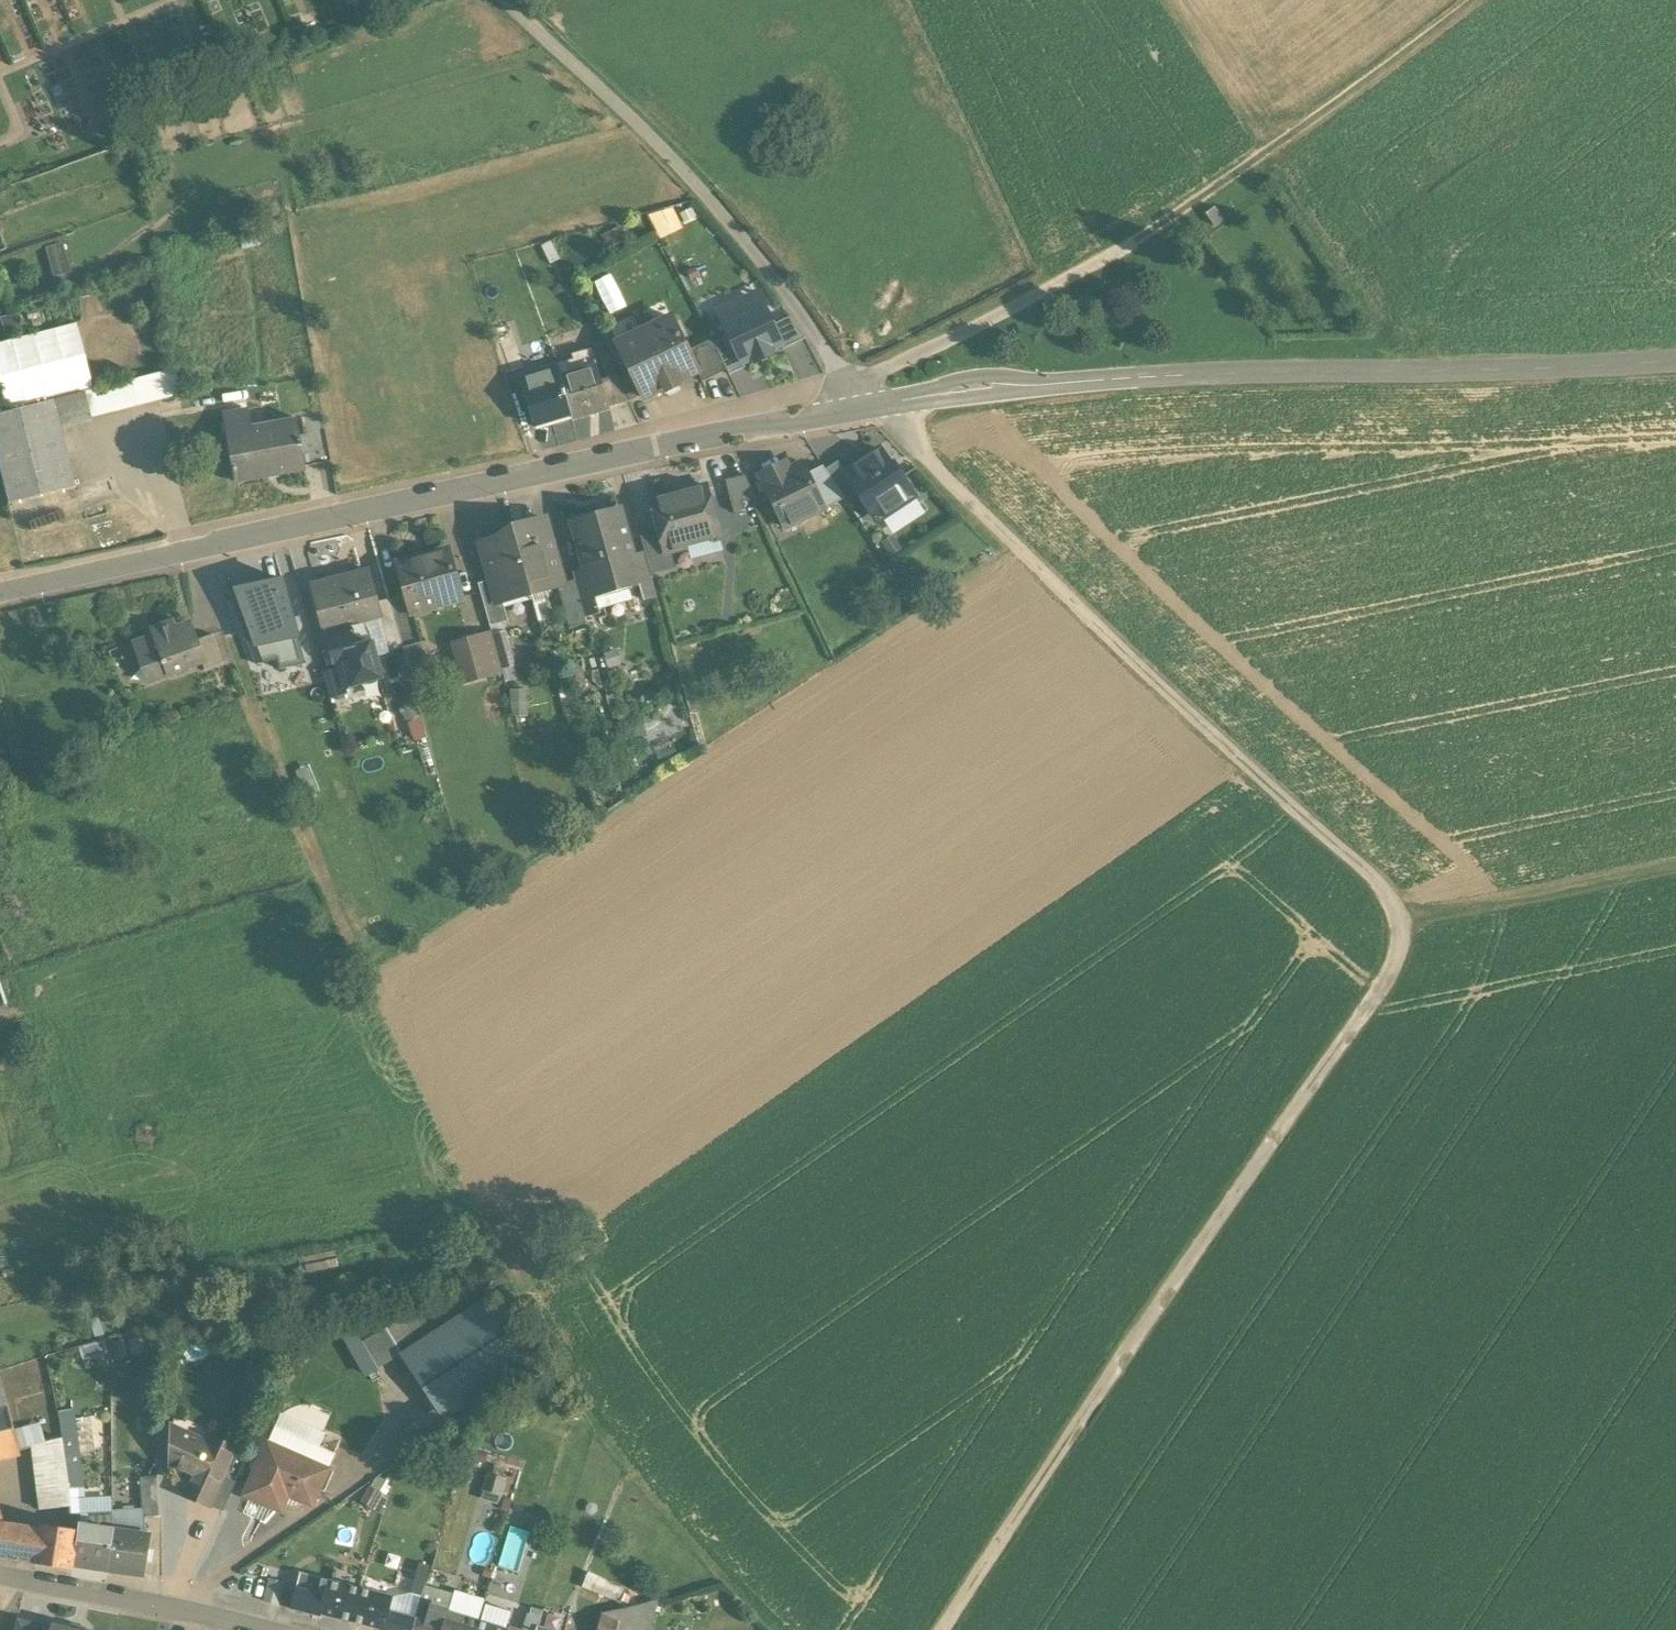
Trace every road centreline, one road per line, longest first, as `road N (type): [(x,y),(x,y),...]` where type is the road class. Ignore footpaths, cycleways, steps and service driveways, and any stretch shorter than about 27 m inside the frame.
road 1 (tertiary): [(0,591),(700,433),(975,387),(1675,359)]
road 2 (track): [(948,1629),(1113,1372),(1393,974),(1404,922),(1379,882),(1069,601),(917,447),(902,402)]
road 3 (track): [(1482,0),(1391,72),(1139,240),(883,370),(844,380)]
road 4 (track): [(851,411),(844,380),(781,285),(708,197),(505,0)]
road 5 (residential): [(0,1577),(180,1606),(273,1629)]
road 6 (track): [(1404,922),(1675,866)]

